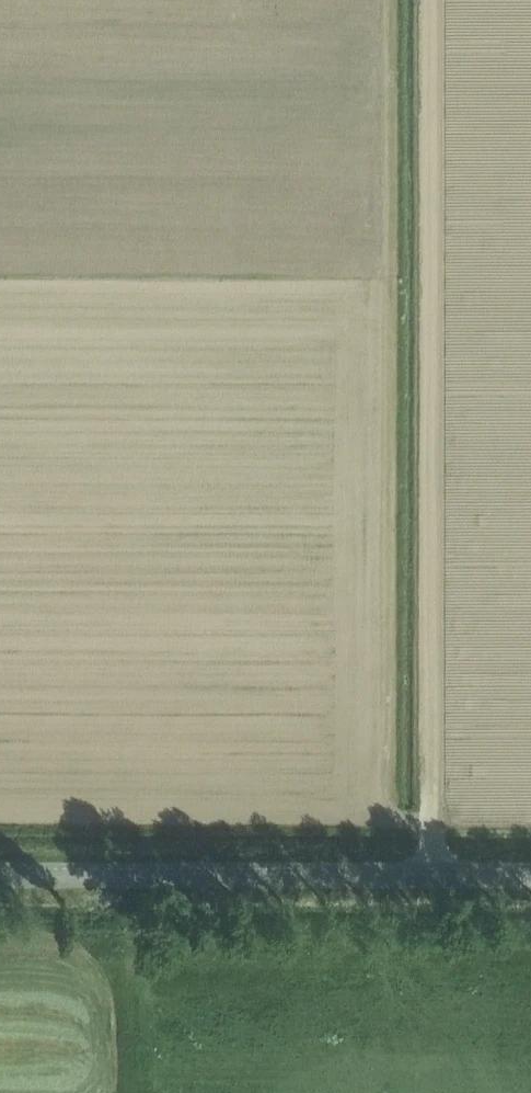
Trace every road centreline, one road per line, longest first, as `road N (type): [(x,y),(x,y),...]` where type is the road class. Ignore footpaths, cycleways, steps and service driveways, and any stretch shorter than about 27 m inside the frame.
road 1 (unclassified): [(0,876),(530,876)]

